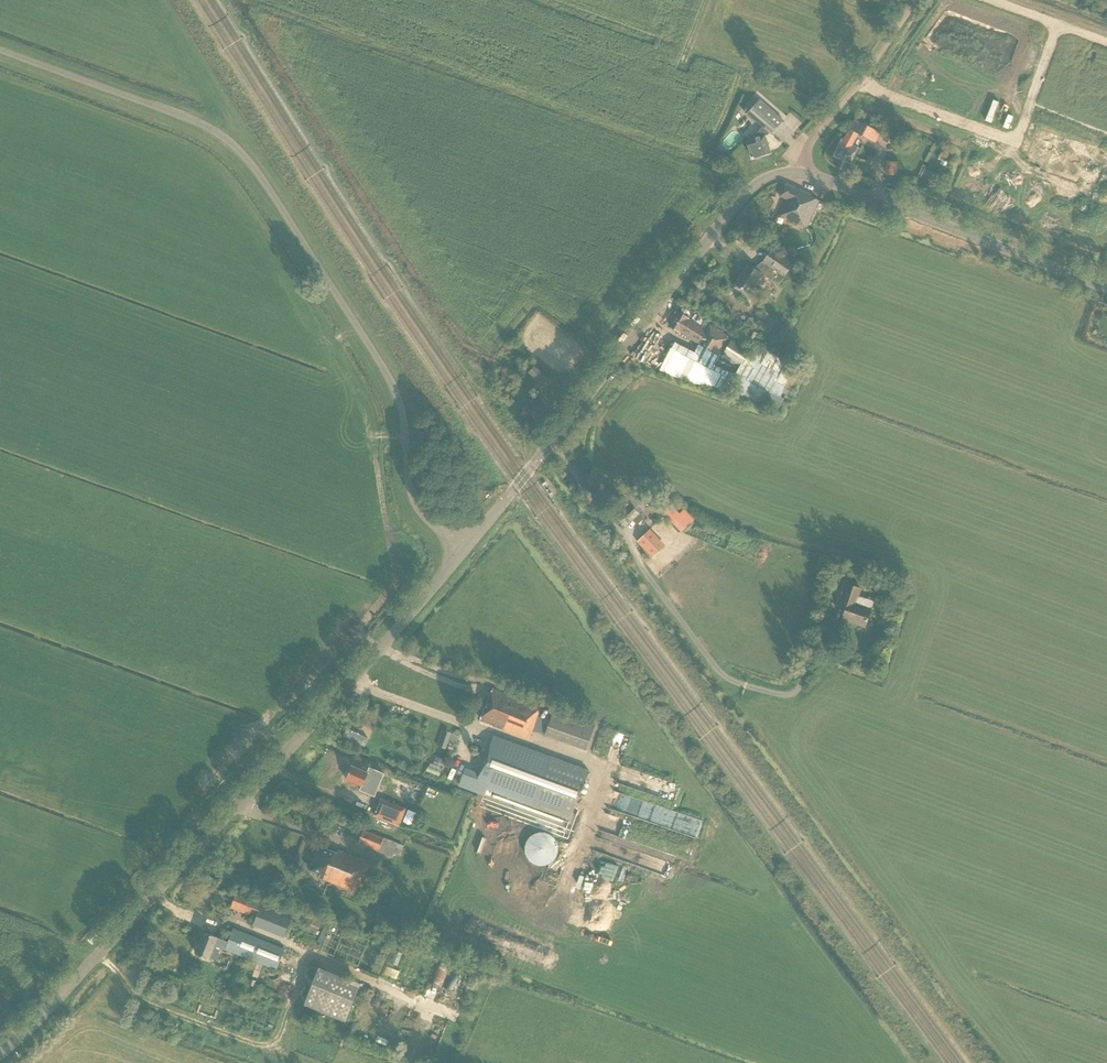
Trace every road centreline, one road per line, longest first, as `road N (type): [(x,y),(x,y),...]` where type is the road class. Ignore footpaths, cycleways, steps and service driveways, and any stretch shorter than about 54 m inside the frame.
road 1 (unclassified): [(464,551),(417,506),(393,384),(247,158),(182,115),(0,49)]
road 2 (tertiary): [(0,1055),(464,551)]
road 3 (tertiary): [(464,551),(742,200),(767,179),(803,174)]
road 4 (tertiary): [(1106,289),(803,174)]
road 5 (unclassified): [(803,174),(810,141),(914,0)]
road 6 (track): [(862,78),(1014,151)]

